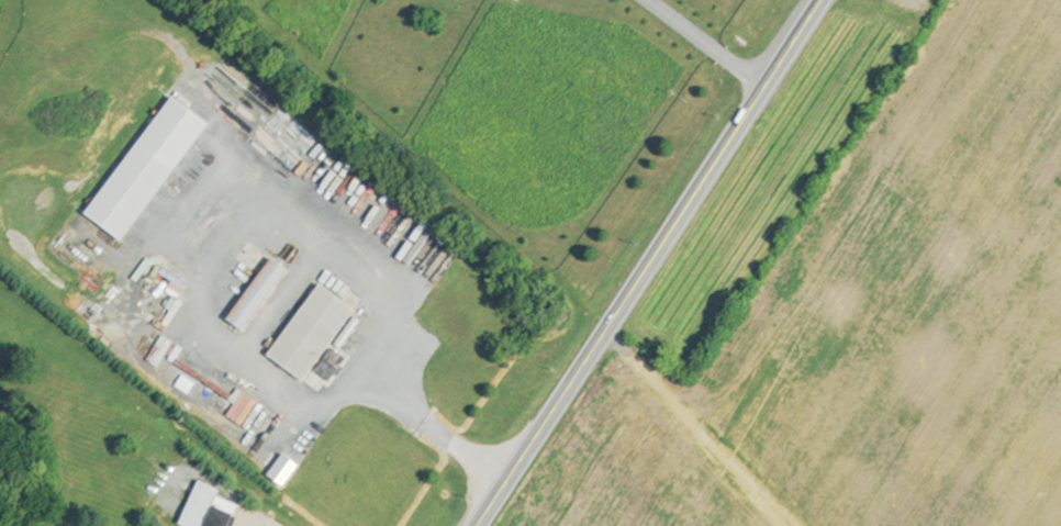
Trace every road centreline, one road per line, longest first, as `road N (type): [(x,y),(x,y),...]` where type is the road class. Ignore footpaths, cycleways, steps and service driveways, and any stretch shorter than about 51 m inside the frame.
road 1 (trunk): [(476,525),(819,0)]
road 2 (track): [(606,325),(783,525)]

